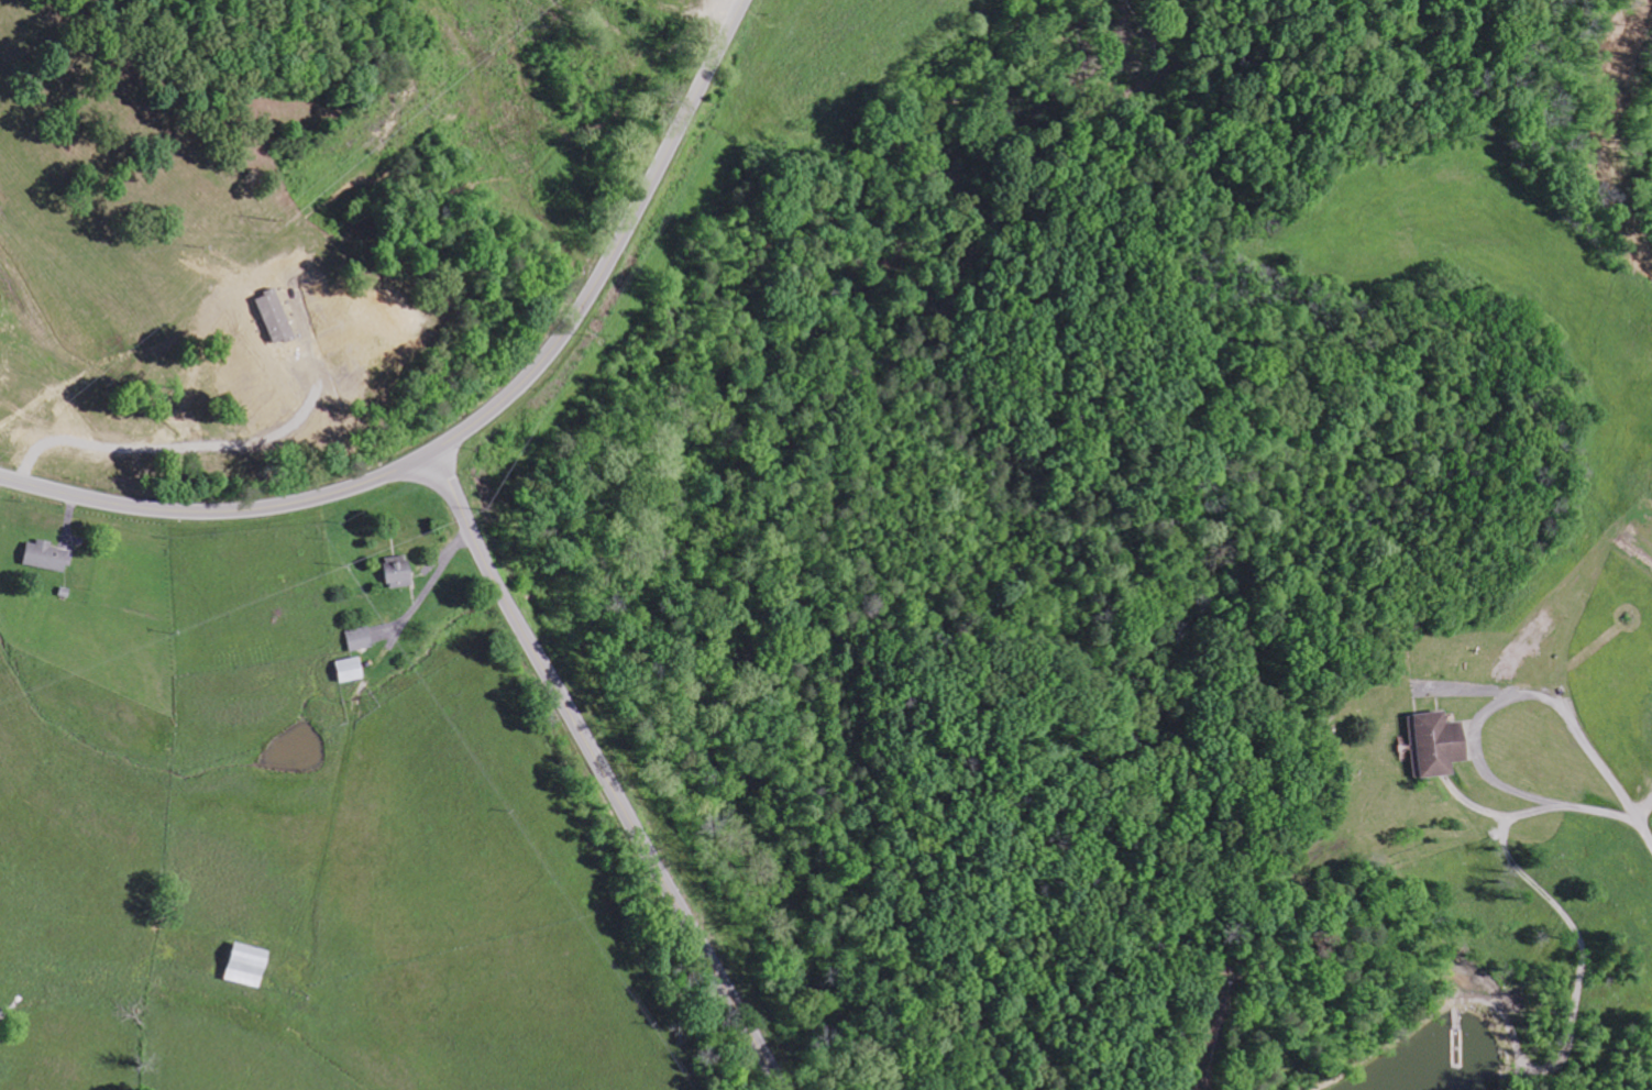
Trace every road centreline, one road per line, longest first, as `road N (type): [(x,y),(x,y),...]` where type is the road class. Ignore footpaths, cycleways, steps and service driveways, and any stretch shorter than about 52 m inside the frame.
road 1 (secondary): [(0,476),(141,505),(234,509),(349,487),(453,440),(525,384),(569,330),(744,0)]
road 2 (tertiary): [(790,1089),(528,640),(433,450)]

